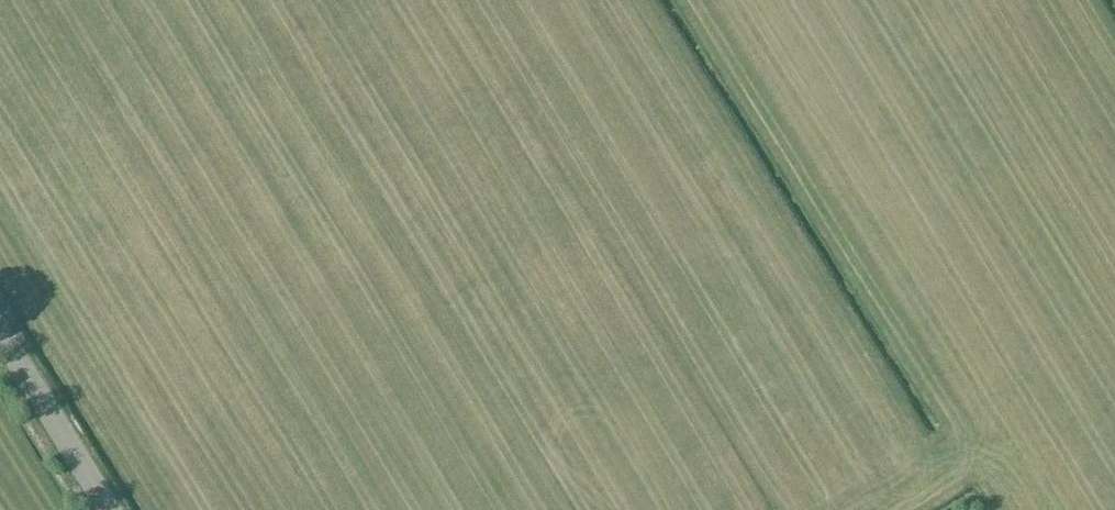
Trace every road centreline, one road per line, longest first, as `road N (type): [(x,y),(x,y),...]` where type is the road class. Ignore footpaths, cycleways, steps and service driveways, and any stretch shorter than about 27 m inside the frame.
road 1 (tertiary): [(0,320),(123,509)]

